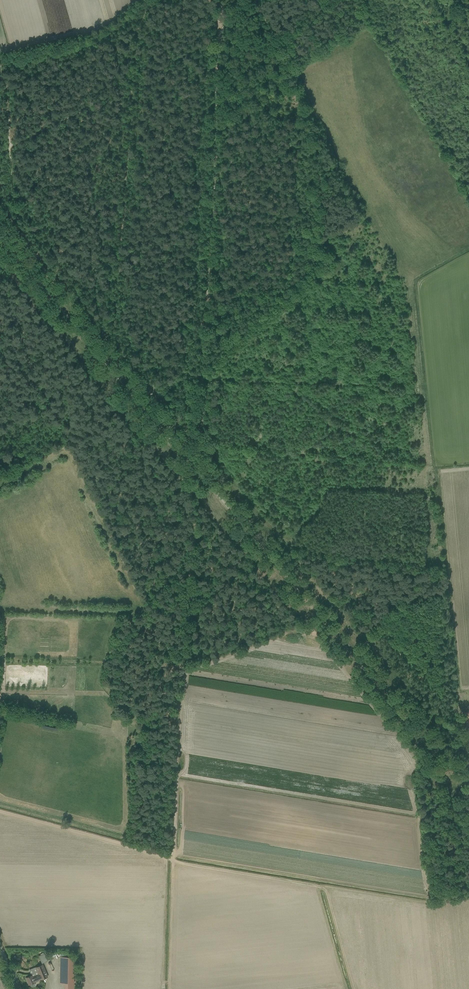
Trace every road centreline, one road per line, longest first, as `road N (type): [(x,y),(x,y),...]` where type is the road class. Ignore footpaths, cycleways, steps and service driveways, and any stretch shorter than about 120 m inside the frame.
road 1 (track): [(139,0),(89,30),(21,47)]

